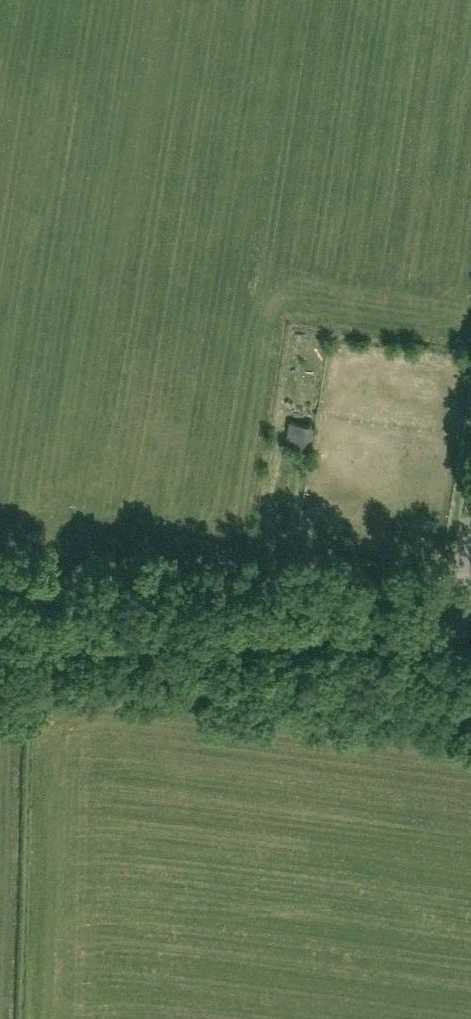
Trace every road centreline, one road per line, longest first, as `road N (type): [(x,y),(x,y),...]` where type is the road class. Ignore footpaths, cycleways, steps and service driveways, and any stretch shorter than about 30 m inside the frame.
road 1 (tertiary): [(470,613),(0,619)]

